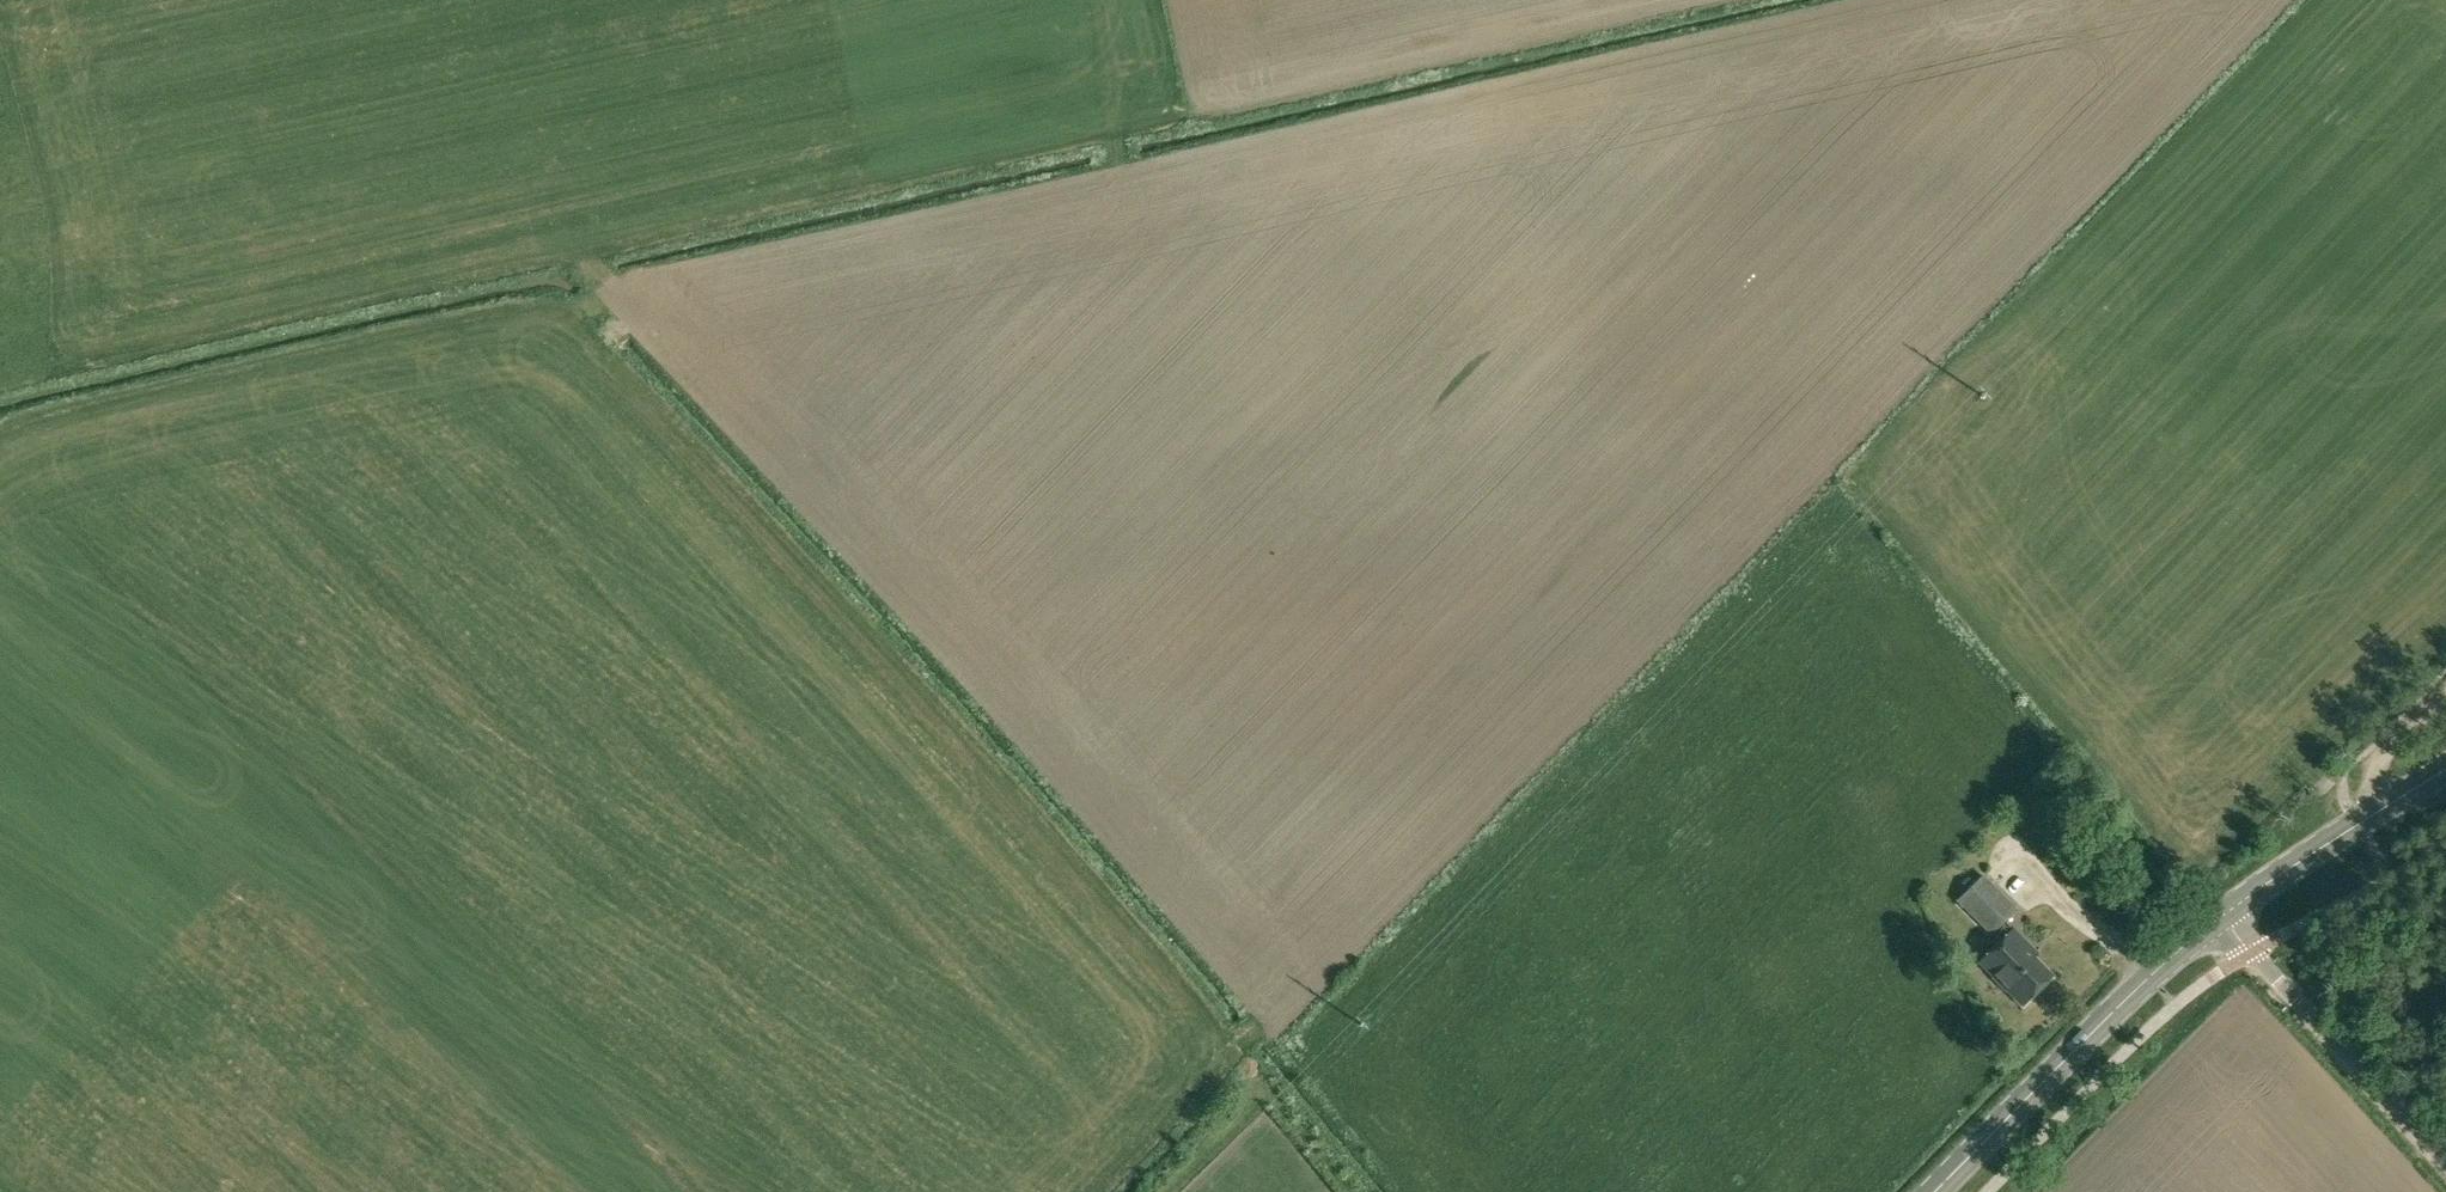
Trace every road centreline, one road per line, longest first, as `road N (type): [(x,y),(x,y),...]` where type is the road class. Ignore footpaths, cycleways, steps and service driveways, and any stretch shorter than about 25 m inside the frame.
road 1 (secondary): [(1934,1191),(2144,979),(2223,914)]
road 2 (unclassified): [(2445,1164),(2223,914)]
road 3 (secondary): [(2223,914),(2445,767)]
road 4 (track): [(2445,701),(2389,759),(2375,812)]

